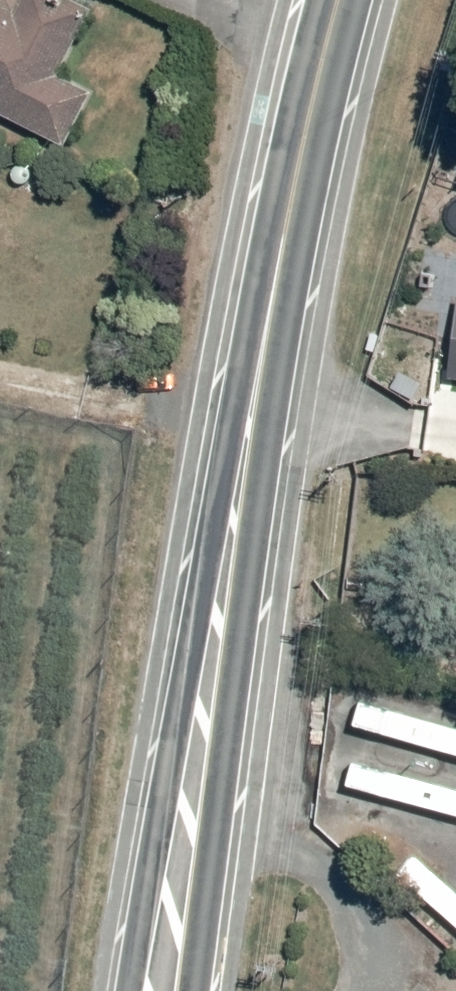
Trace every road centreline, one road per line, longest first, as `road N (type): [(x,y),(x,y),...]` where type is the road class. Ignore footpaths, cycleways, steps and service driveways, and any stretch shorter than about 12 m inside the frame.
road 1 (secondary): [(128,990),(230,419),(273,299)]
road 2 (secondary): [(273,299),(191,990)]
road 3 (secondary): [(273,299),(341,0)]

